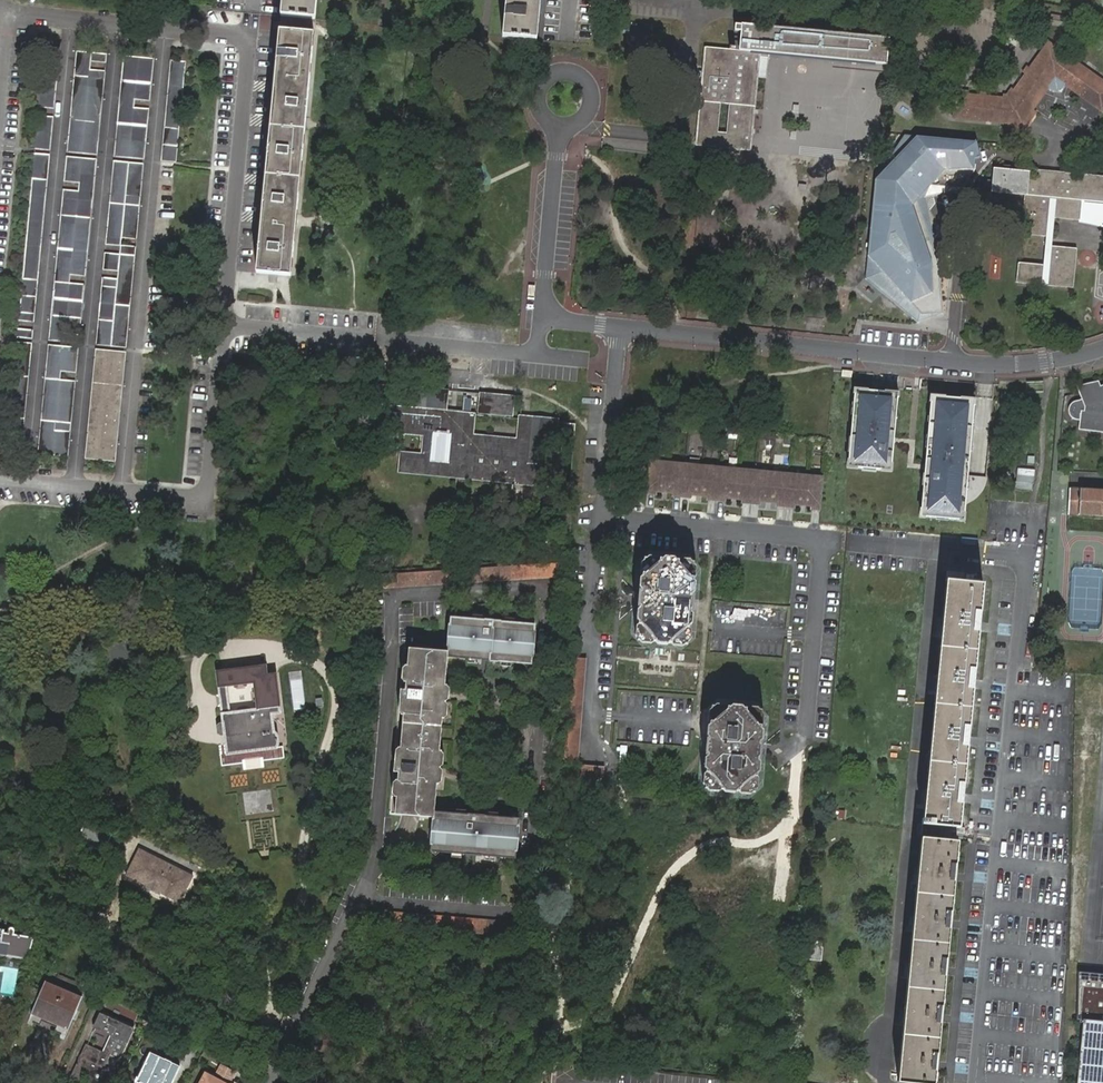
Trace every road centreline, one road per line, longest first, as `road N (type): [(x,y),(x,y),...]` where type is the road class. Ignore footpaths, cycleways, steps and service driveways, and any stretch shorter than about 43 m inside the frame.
road 1 (residential): [(826,540),(1029,557),(977,1082)]
road 2 (residential): [(384,871),(406,599),(557,591),(534,884)]
road 3 (residential): [(222,329),(206,506),(0,484)]
road 4 (residential): [(222,329),(537,355),(541,319)]
road 5 (residential): [(621,329),(951,360)]
road 6 (residential): [(249,38),(222,329)]
road 7 (residential): [(951,360),(961,265),(950,223),(991,158),(1053,157)]
road 8 (residential): [(268,1082),(384,871)]
road 9 (residential): [(13,10),(249,38)]
road 10 (residential): [(601,522),(584,620),(594,653),(587,751)]
road 11 (residential): [(601,522),(826,540)]
road 12 (residential): [(826,540),(807,735)]
road 13 (residential): [(541,319),(560,125)]
road 14 (residential): [(621,329),(601,522)]
road 15 (residential): [(951,360),(1015,365),(1102,348)]
road 16 (residential): [(534,884),(384,871)]
road 17 (residential): [(560,125),(589,112),(588,87),(576,75),(544,83),(545,117)]
road 18 (residential): [(0,131),(13,10)]

